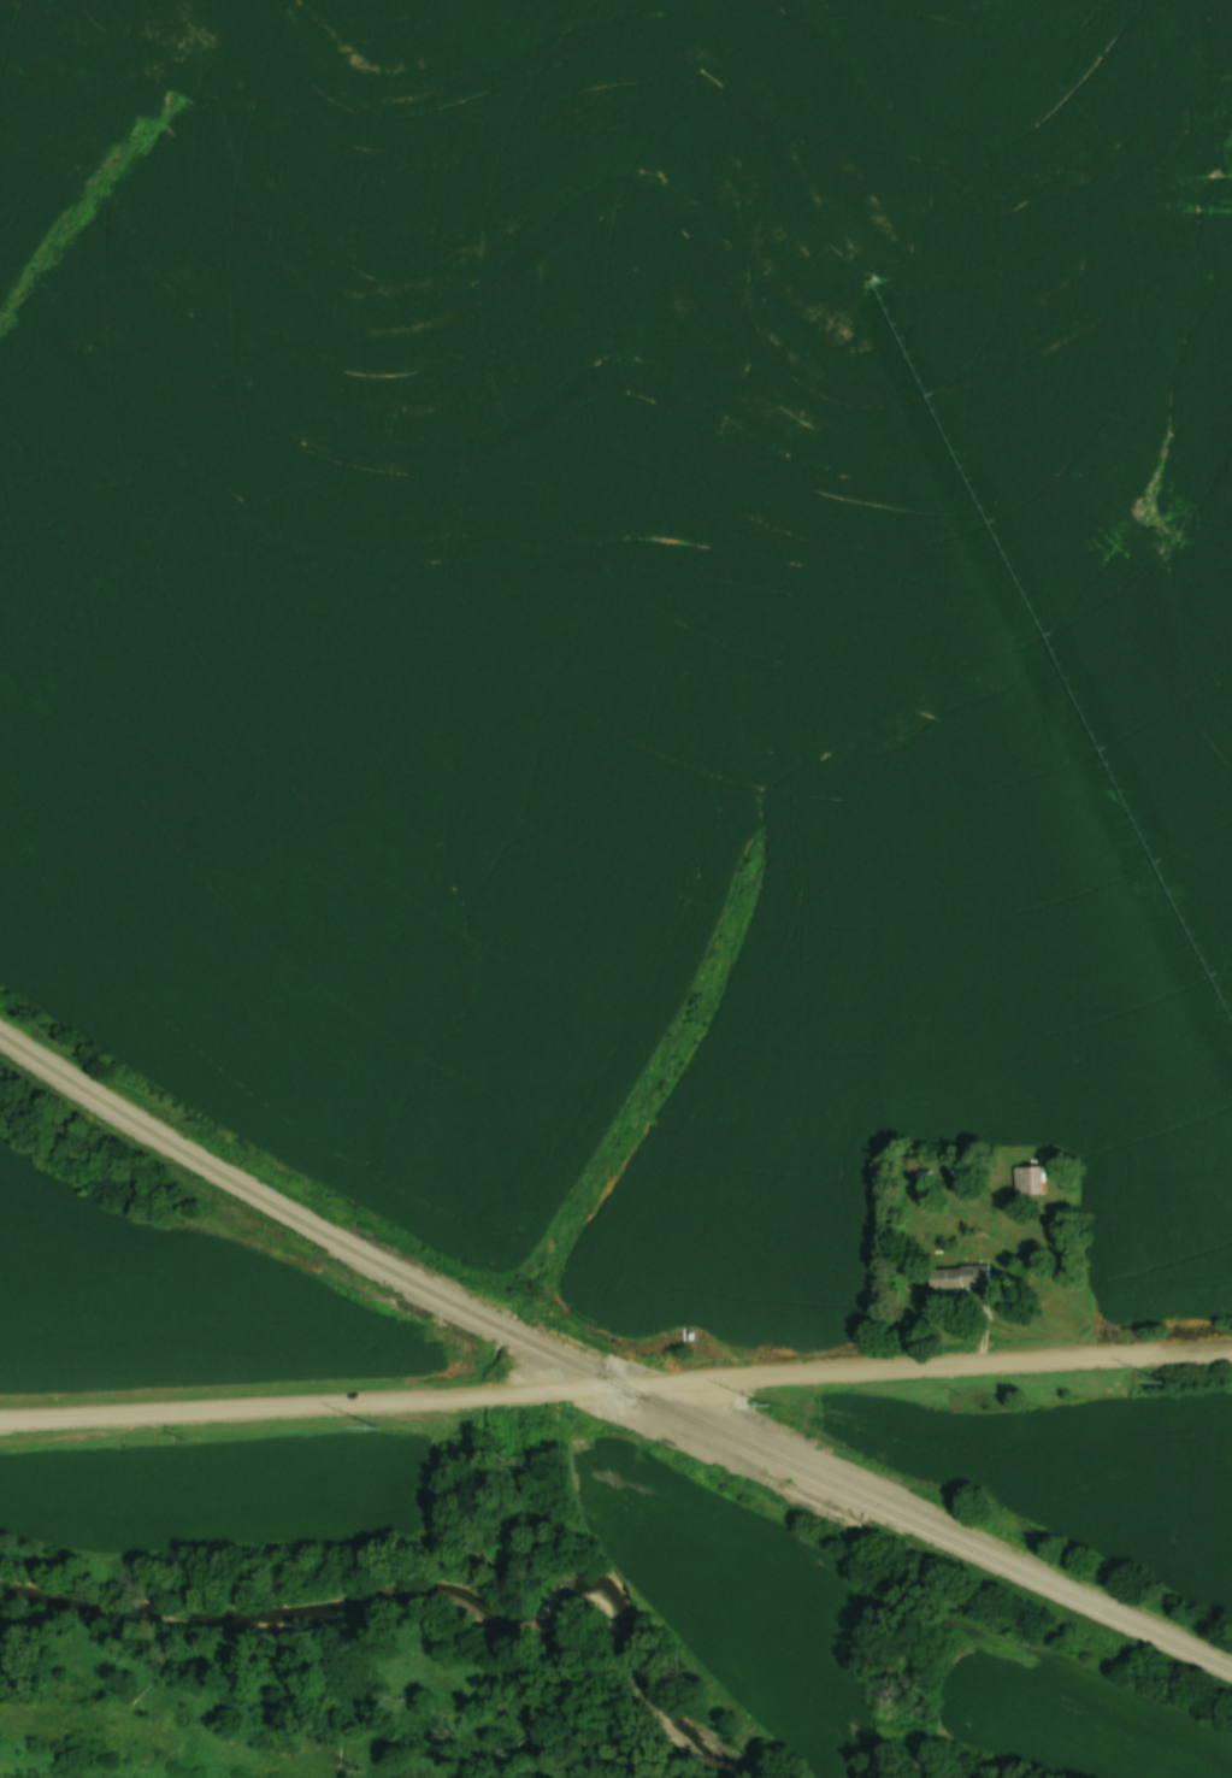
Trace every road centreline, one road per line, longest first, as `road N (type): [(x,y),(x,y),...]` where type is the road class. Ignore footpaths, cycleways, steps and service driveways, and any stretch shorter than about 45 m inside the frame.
road 1 (residential): [(0,1423),(1231,1354)]

